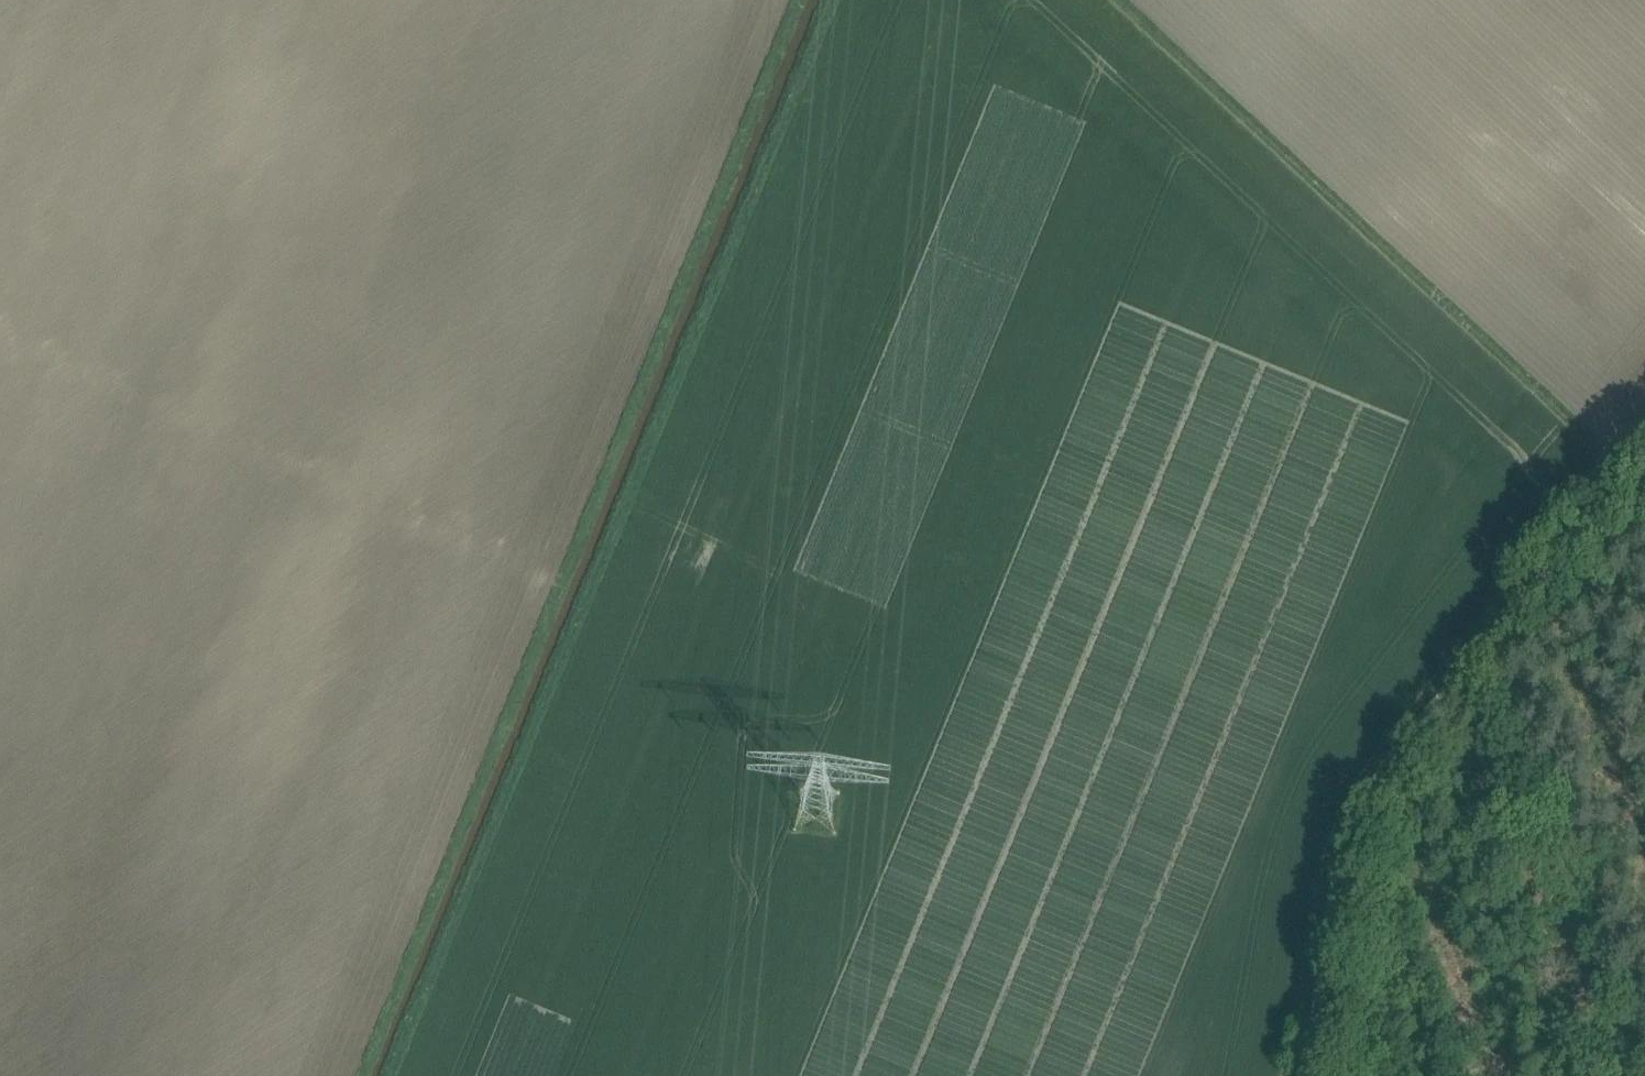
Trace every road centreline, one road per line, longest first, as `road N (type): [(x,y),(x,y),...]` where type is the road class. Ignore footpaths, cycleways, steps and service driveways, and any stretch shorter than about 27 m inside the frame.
road 1 (track): [(1435,706),(1591,1075)]
road 2 (track): [(1435,706),(1353,850),(1308,1075)]
road 3 (track): [(1644,452),(1435,706)]

